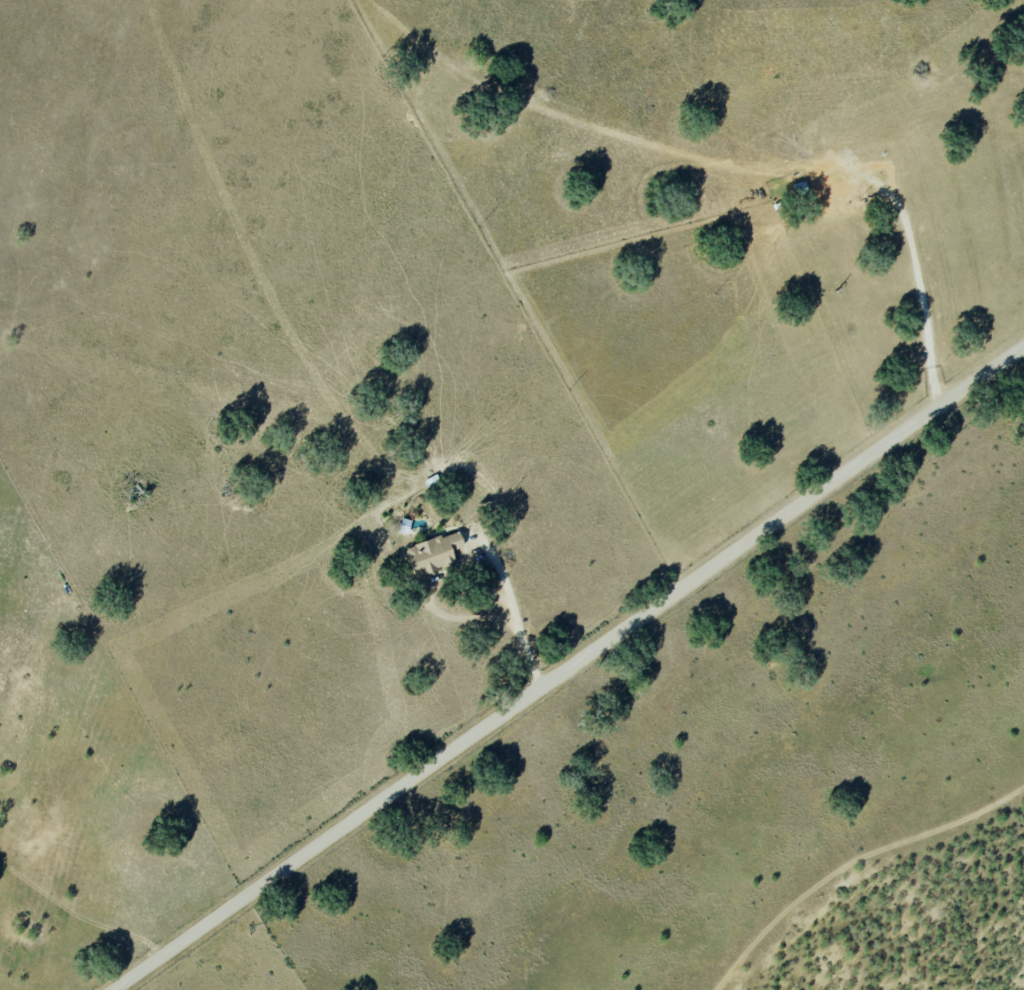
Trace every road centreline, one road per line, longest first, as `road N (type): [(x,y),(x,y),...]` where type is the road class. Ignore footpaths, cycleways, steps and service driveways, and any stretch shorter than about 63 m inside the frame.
road 1 (residential): [(116,989),(1023,347)]

